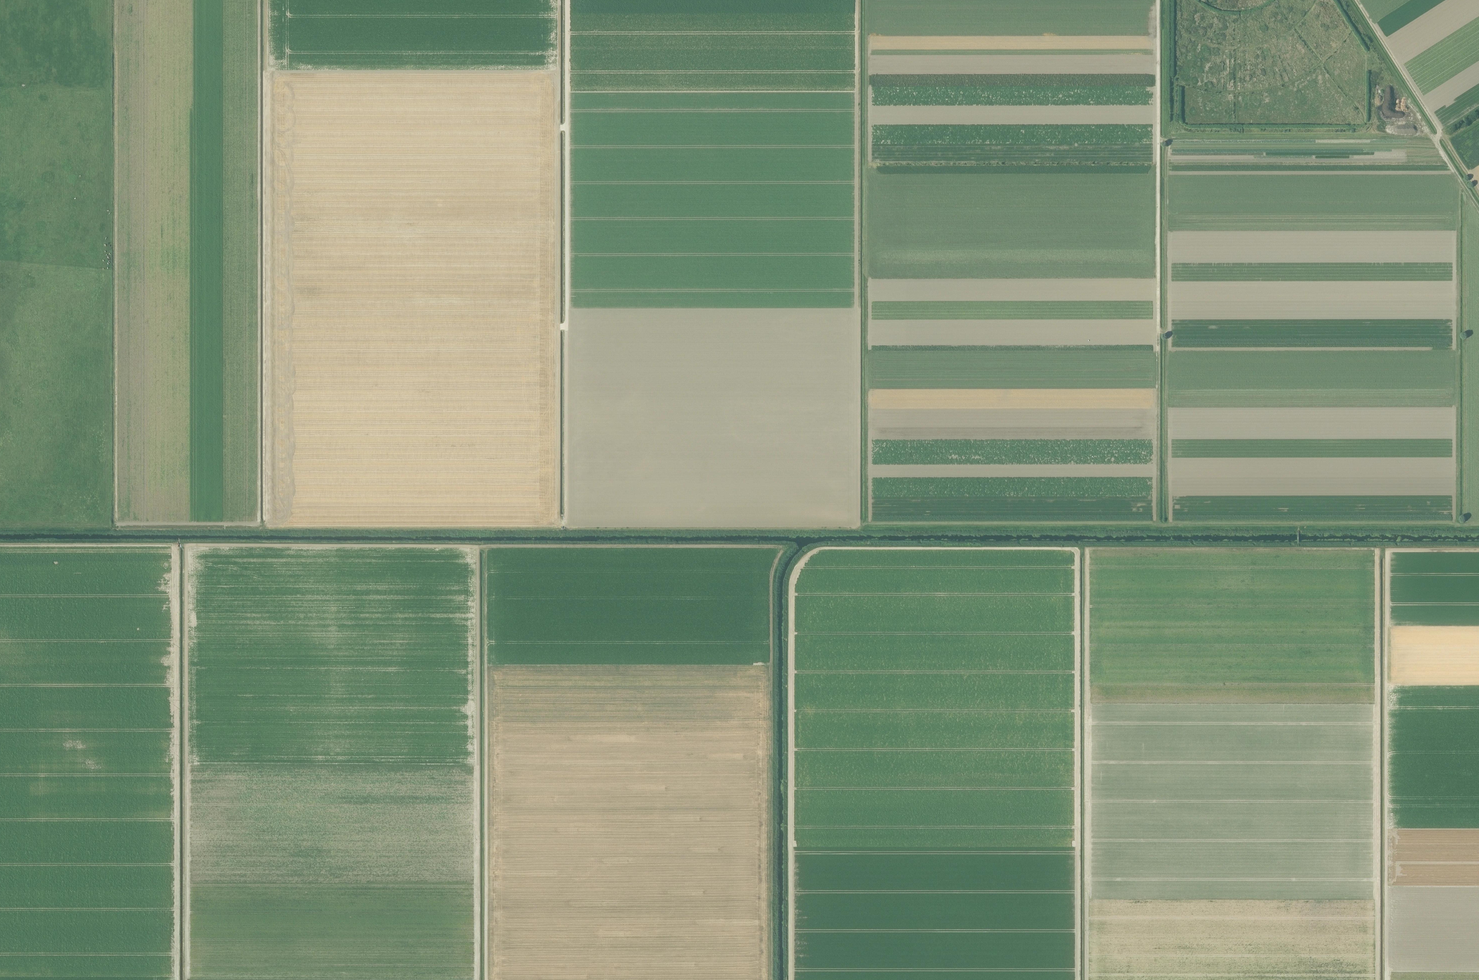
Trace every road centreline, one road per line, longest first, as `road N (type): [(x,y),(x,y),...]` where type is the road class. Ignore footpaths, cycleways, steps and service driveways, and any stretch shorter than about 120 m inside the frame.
road 1 (track): [(260,300),(259,0)]

